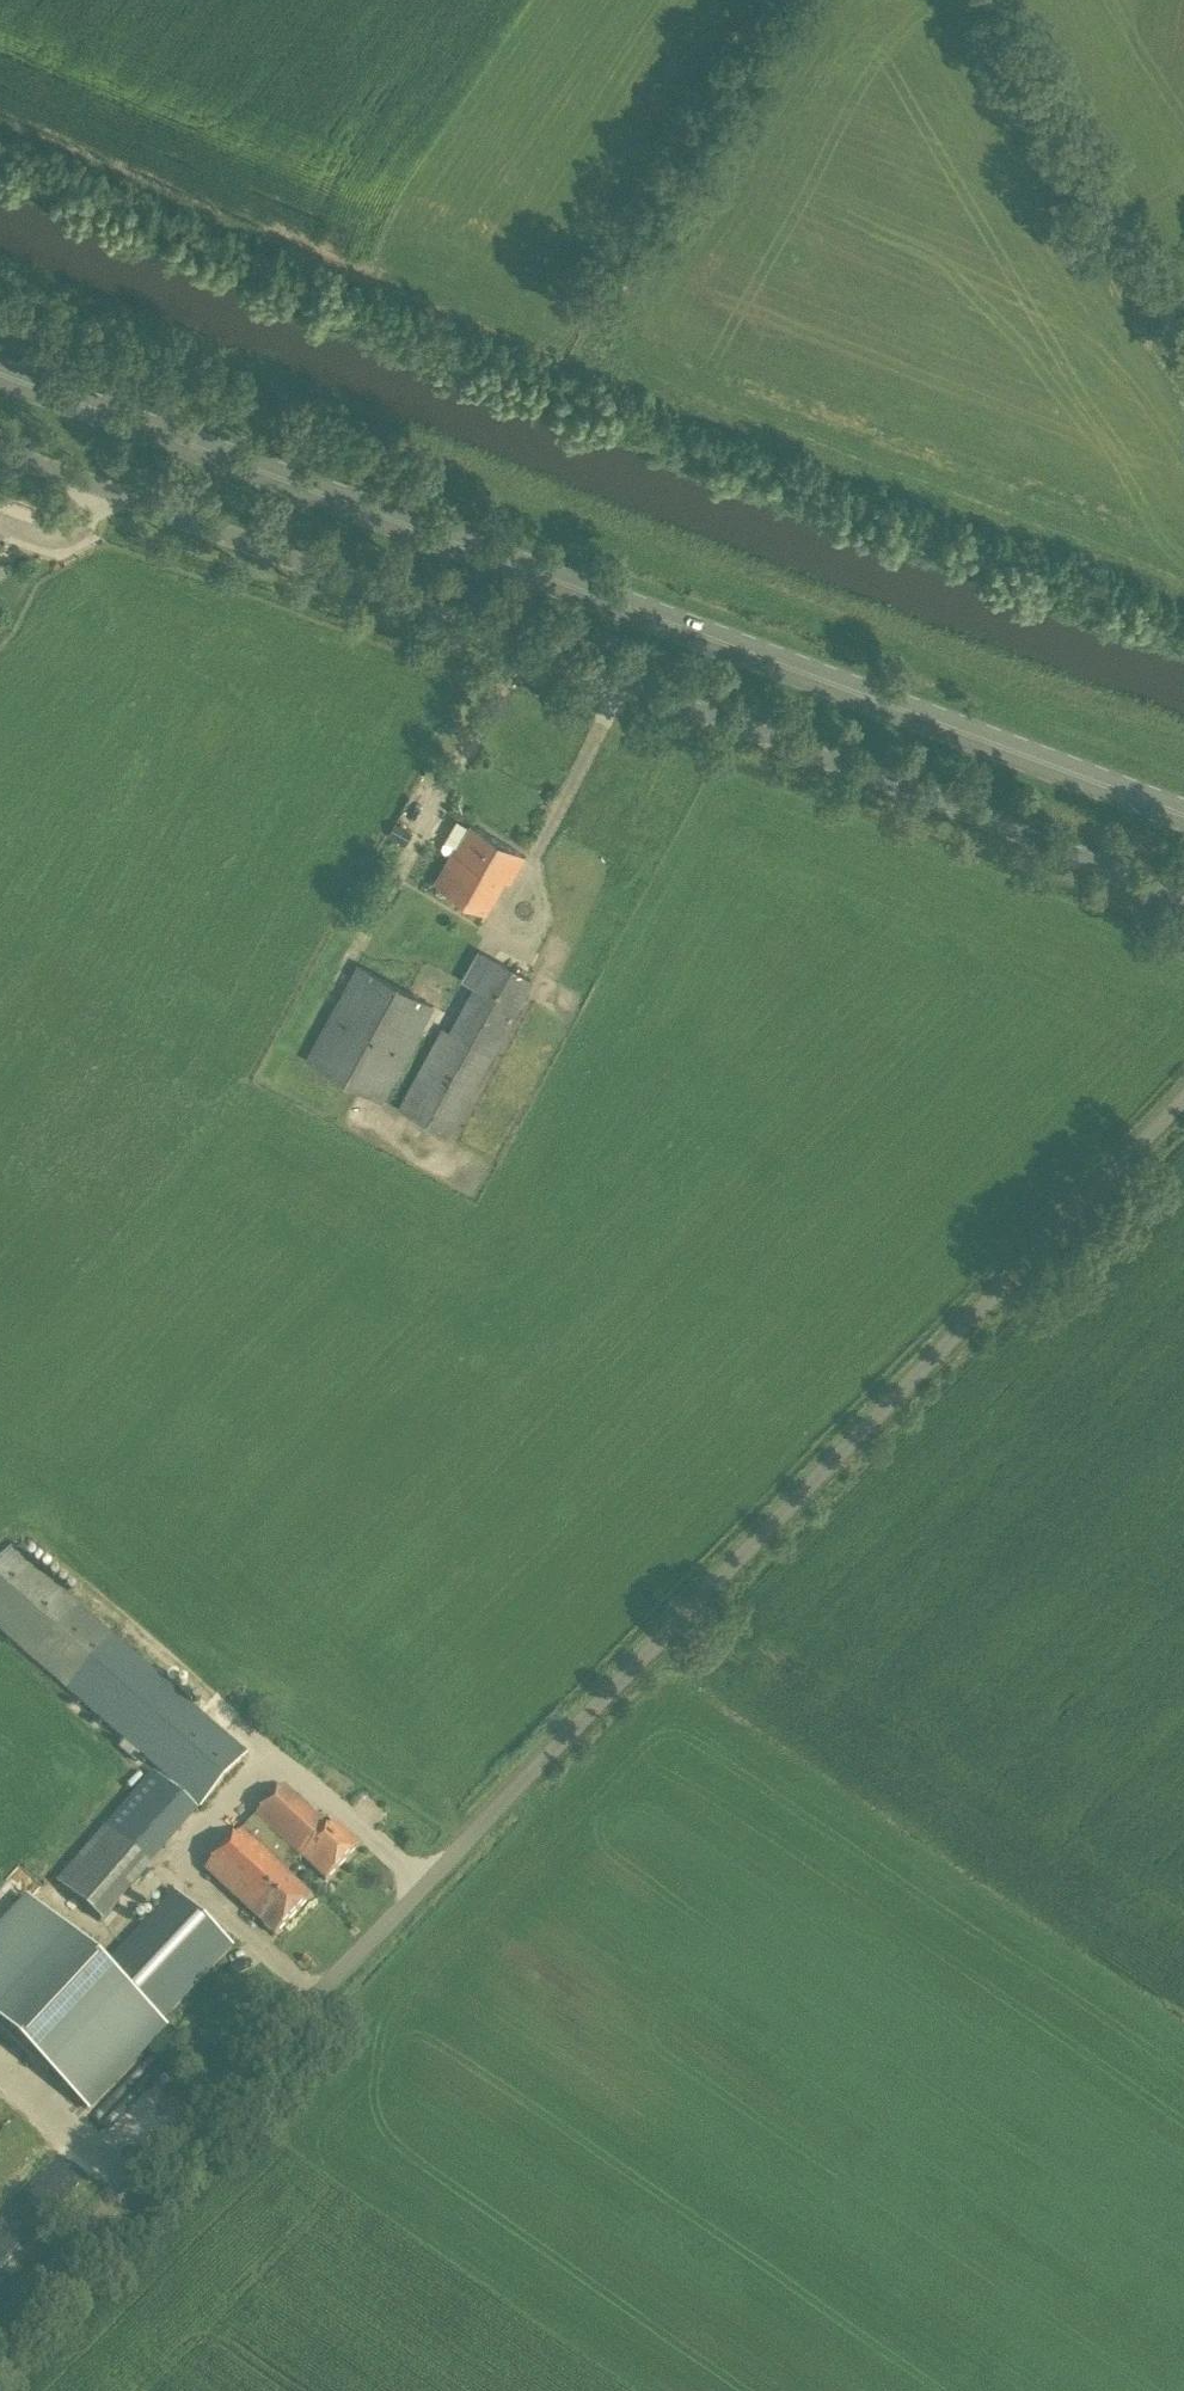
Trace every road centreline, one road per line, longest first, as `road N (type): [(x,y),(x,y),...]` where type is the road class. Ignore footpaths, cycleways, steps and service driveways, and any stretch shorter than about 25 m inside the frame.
road 1 (unclassified): [(0,2340),(1183,1097)]
road 2 (unclassified): [(1183,907),(983,815),(0,454)]
road 3 (primary): [(1183,814),(0,374)]
road 4 (unclassified): [(1183,345),(988,0)]

